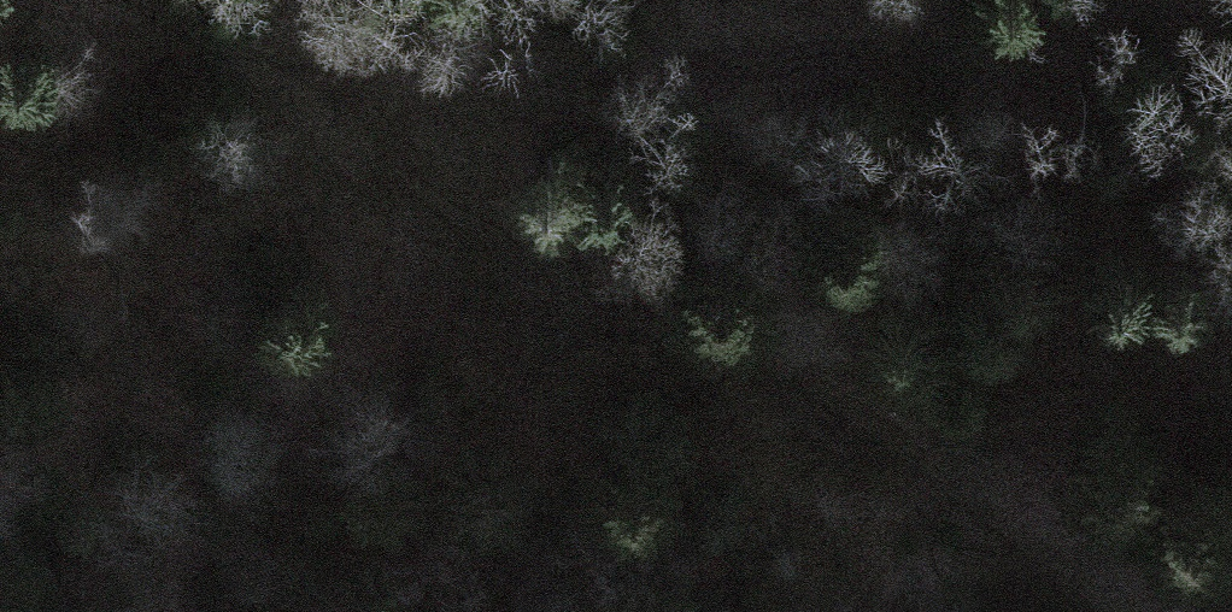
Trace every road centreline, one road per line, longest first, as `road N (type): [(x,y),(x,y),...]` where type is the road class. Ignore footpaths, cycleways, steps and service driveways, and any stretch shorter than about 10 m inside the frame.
road 1 (track): [(142,0),(284,77),(470,216),(516,287),(722,313),(908,435),(1115,611)]
road 2 (track): [(284,77),(384,48),(907,26),(1004,0)]

